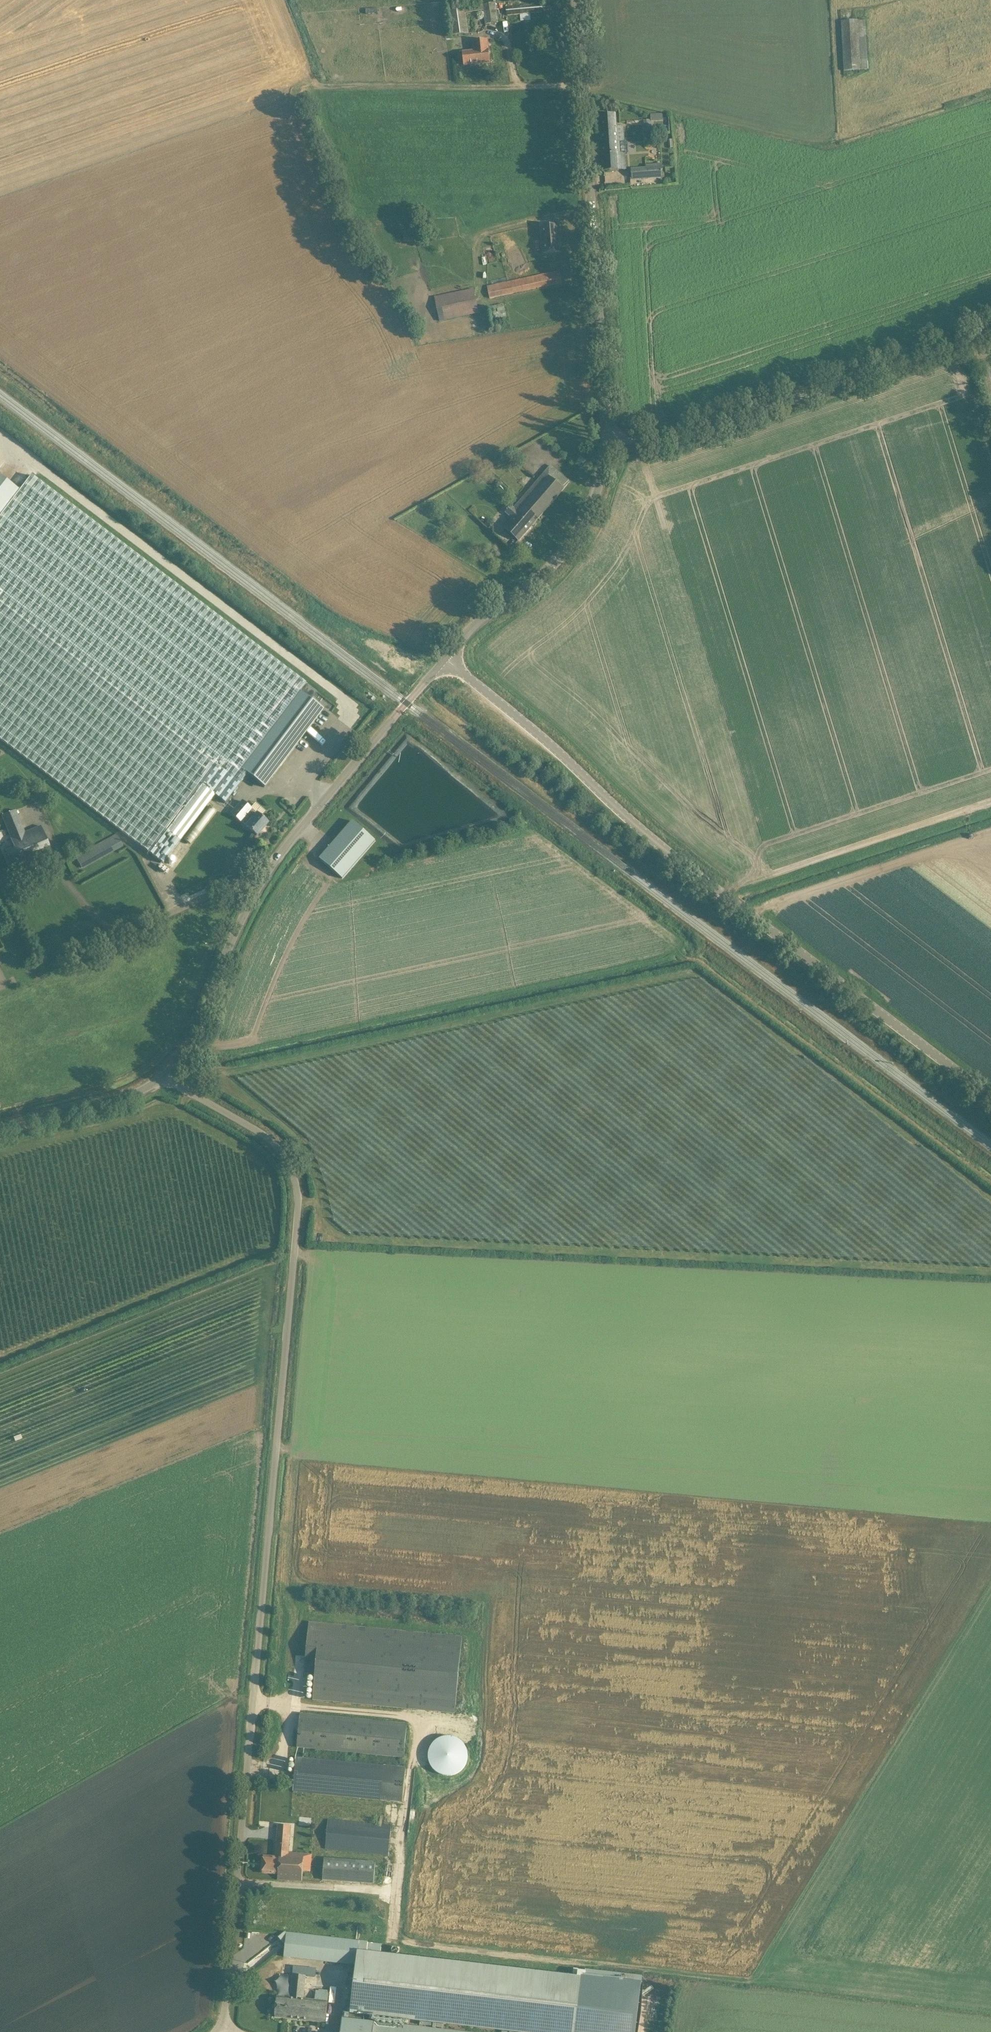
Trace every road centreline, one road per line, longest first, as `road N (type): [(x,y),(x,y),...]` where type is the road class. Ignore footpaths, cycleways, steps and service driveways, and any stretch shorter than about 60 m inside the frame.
road 1 (unclassified): [(220,2028),(299,1197),(276,1145),(163,1077)]
road 2 (unclassified): [(990,1097),(653,841),(446,659)]
road 3 (unclassified): [(163,1077),(187,1049),(262,881),(446,659)]
road 4 (unclassified): [(609,439),(582,0)]
road 5 (unclassified): [(609,439),(698,432),(990,331)]
road 6 (unclassified): [(446,659),(572,545),(598,489),(609,439)]
road 7 (track): [(319,88),(588,86)]
road 8 (unclassified): [(0,1131),(104,1105),(163,1077)]

